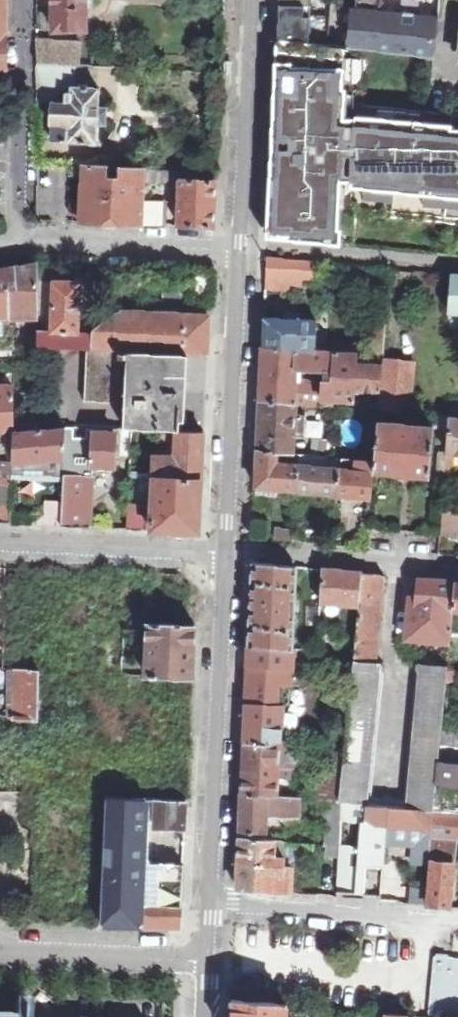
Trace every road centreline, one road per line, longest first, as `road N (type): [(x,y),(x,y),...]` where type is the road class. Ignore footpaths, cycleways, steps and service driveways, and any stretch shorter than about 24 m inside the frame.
road 1 (residential): [(21,0),(22,239),(240,248)]
road 2 (unclassified): [(226,549),(210,896)]
road 3 (unclassified): [(240,248),(226,549)]
road 4 (unclassified): [(252,0),(240,248)]
road 5 (residential): [(210,896),(457,916)]
road 6 (residential): [(457,571),(226,549)]
road 7 (residential): [(0,544),(226,549)]
road 8 (residential): [(206,957),(0,947)]

